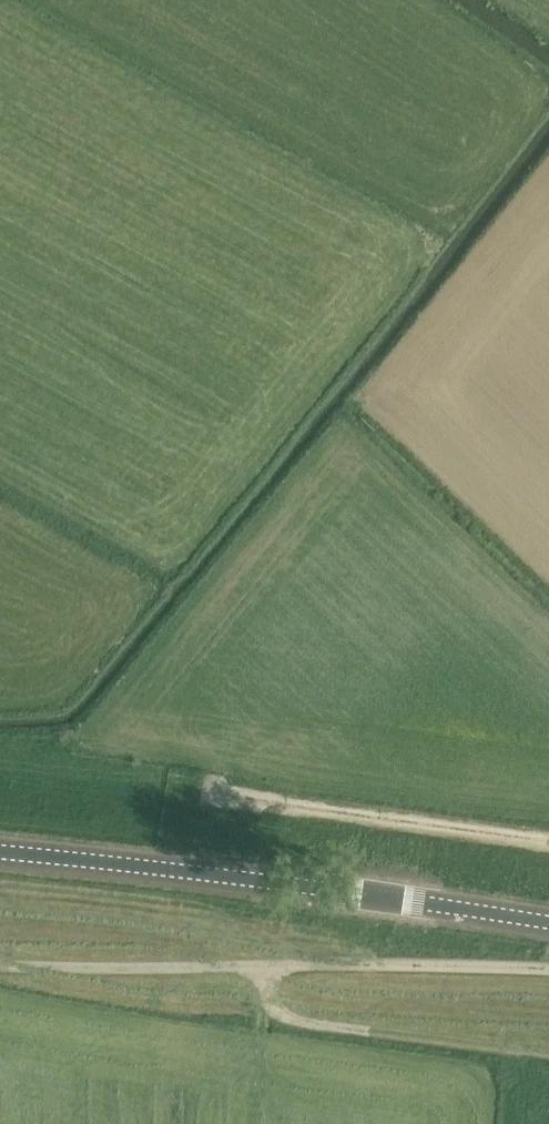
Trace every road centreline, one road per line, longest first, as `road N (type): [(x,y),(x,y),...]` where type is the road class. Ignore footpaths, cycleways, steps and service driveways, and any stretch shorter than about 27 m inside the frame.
road 1 (secondary): [(548,924),(176,870),(0,855)]

